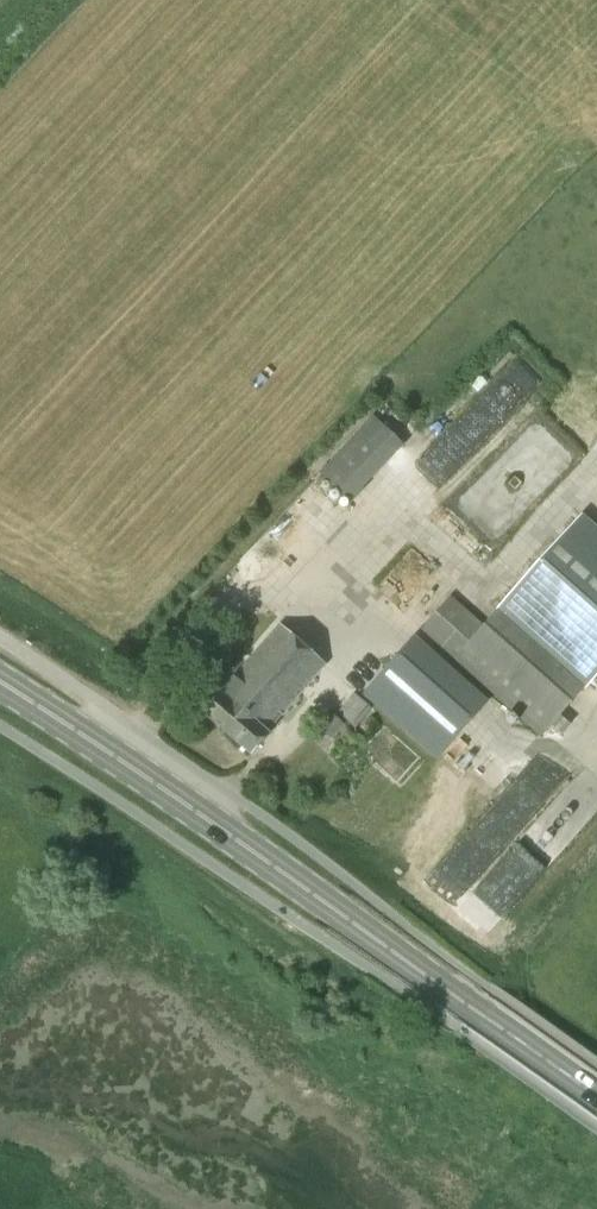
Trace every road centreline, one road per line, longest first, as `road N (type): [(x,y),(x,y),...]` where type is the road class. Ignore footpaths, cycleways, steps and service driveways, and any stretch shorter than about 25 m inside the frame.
road 1 (primary): [(596,1098),(247,847),(0,682)]

